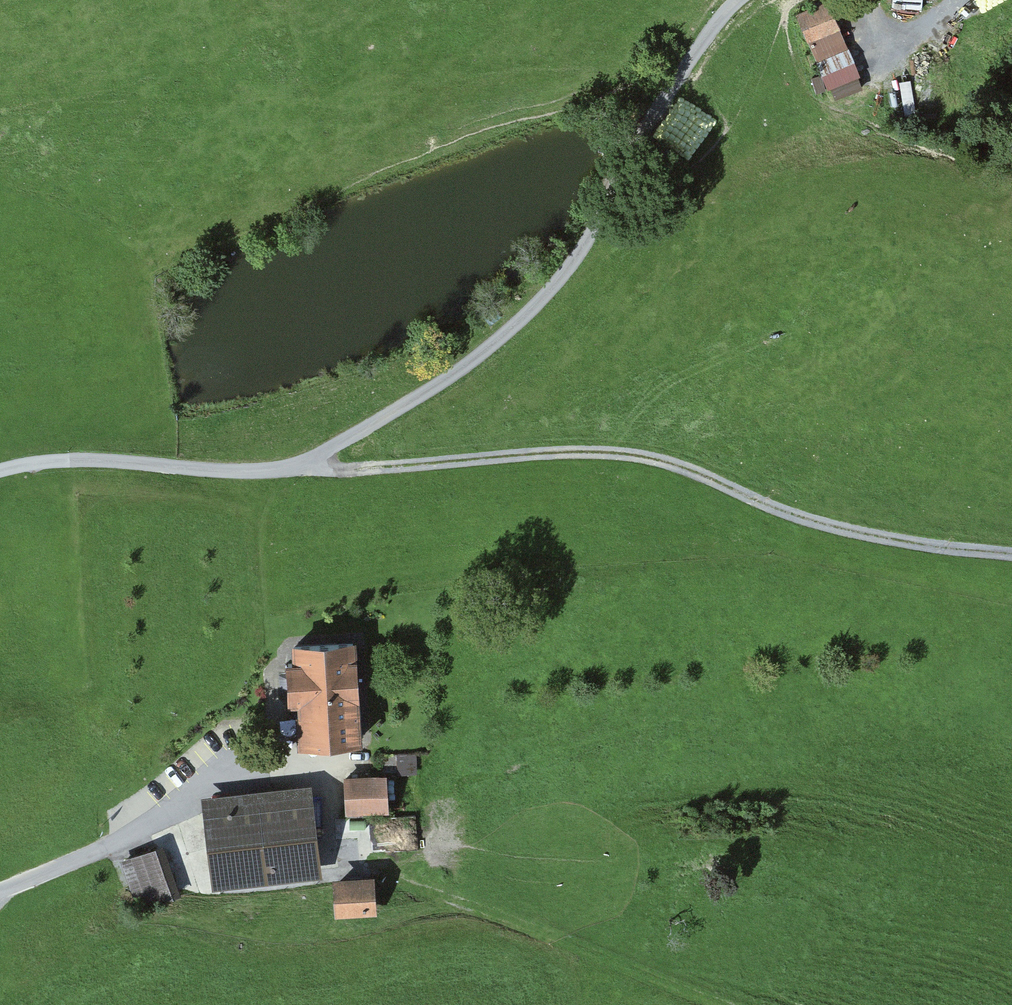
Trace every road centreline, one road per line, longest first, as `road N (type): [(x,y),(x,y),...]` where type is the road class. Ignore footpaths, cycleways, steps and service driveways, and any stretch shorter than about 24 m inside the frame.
road 1 (unclassified): [(0,471),(50,462),(293,468),(420,398),(504,338),(559,281),(675,81),(747,0)]
road 2 (track): [(293,468),(610,453),(673,465),(823,523),(1011,556)]
road 3 (track): [(274,763),(310,787),(337,843),(529,930),(723,1004)]
road 4 (unclassified): [(274,763),(118,848),(0,892)]

